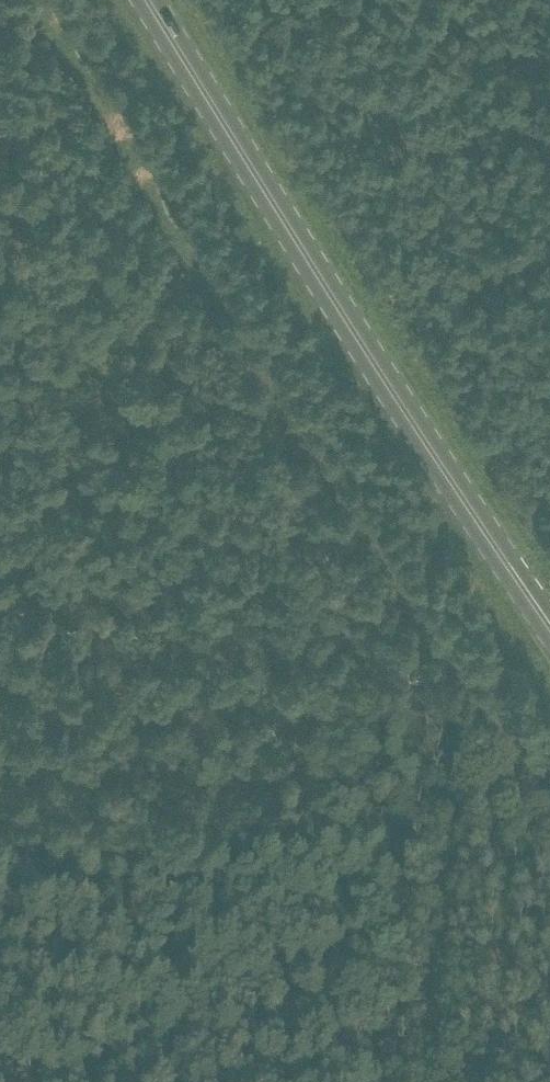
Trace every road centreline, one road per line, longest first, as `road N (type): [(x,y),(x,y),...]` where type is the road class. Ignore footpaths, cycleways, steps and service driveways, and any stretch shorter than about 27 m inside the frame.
road 1 (primary): [(549,623),(405,416),(149,0)]

